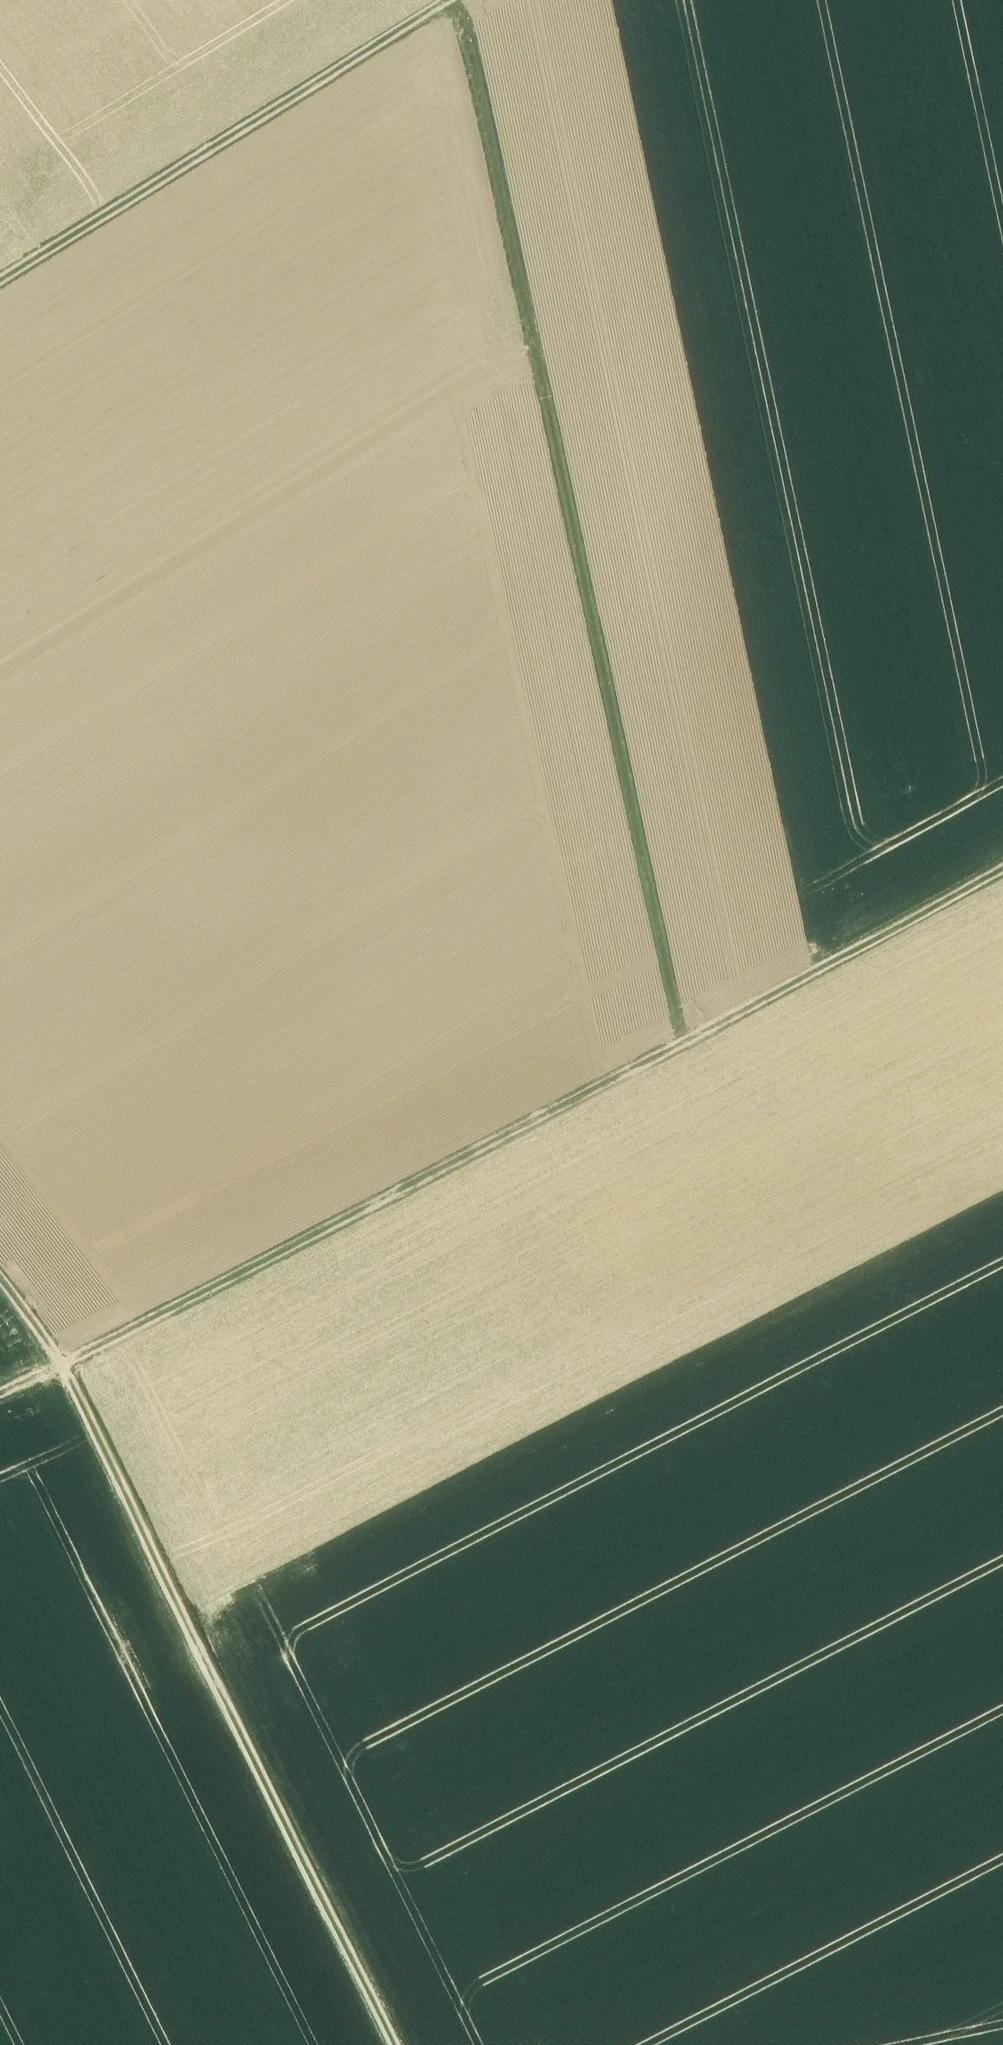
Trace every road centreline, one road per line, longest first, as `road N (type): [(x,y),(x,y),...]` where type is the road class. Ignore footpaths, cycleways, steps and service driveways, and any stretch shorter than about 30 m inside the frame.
road 1 (track): [(1002,877),(0,1395)]
road 2 (track): [(465,1),(683,1043)]
road 3 (track): [(395,2044),(65,1365),(0,1279)]
road 4 (track): [(468,0),(0,288)]

